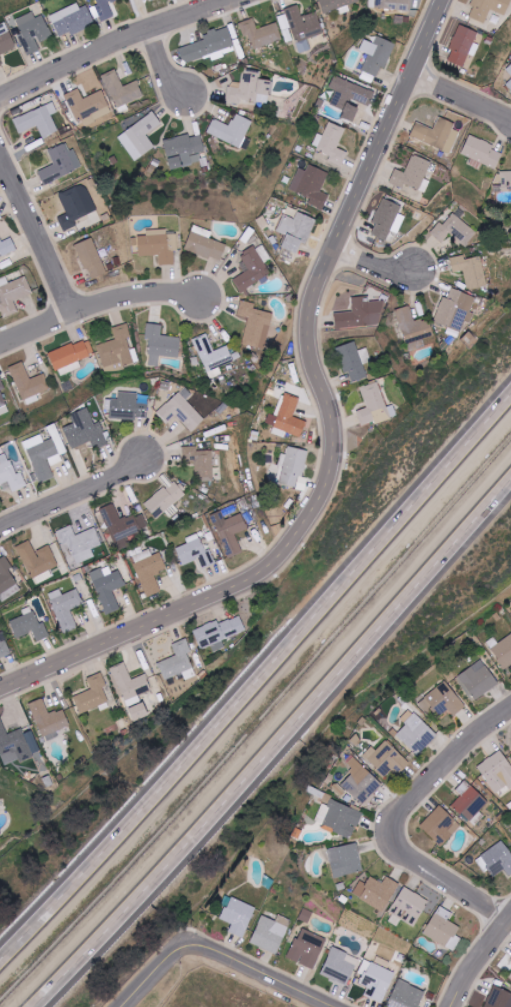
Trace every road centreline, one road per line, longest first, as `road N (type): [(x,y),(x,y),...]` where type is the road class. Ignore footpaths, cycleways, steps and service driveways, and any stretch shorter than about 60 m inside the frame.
road 1 (residential): [(0,693),(256,582),(287,558),(320,510),(340,449),(317,362),(320,299),(333,248),(444,0)]
road 2 (motorway): [(510,415),(208,759),(0,971)]
road 3 (motorway): [(35,1006),(240,795),(510,488)]
road 4 (residential): [(510,920),(415,861),(400,843),(404,813),(510,709)]
road 5 (residential): [(238,0),(0,99)]
road 6 (residential): [(0,346),(109,303),(210,296)]
road 7 (residential): [(78,314),(0,150)]
road 8 (residential): [(338,1006),(188,944)]
road 9 (residential): [(0,534),(143,458)]

